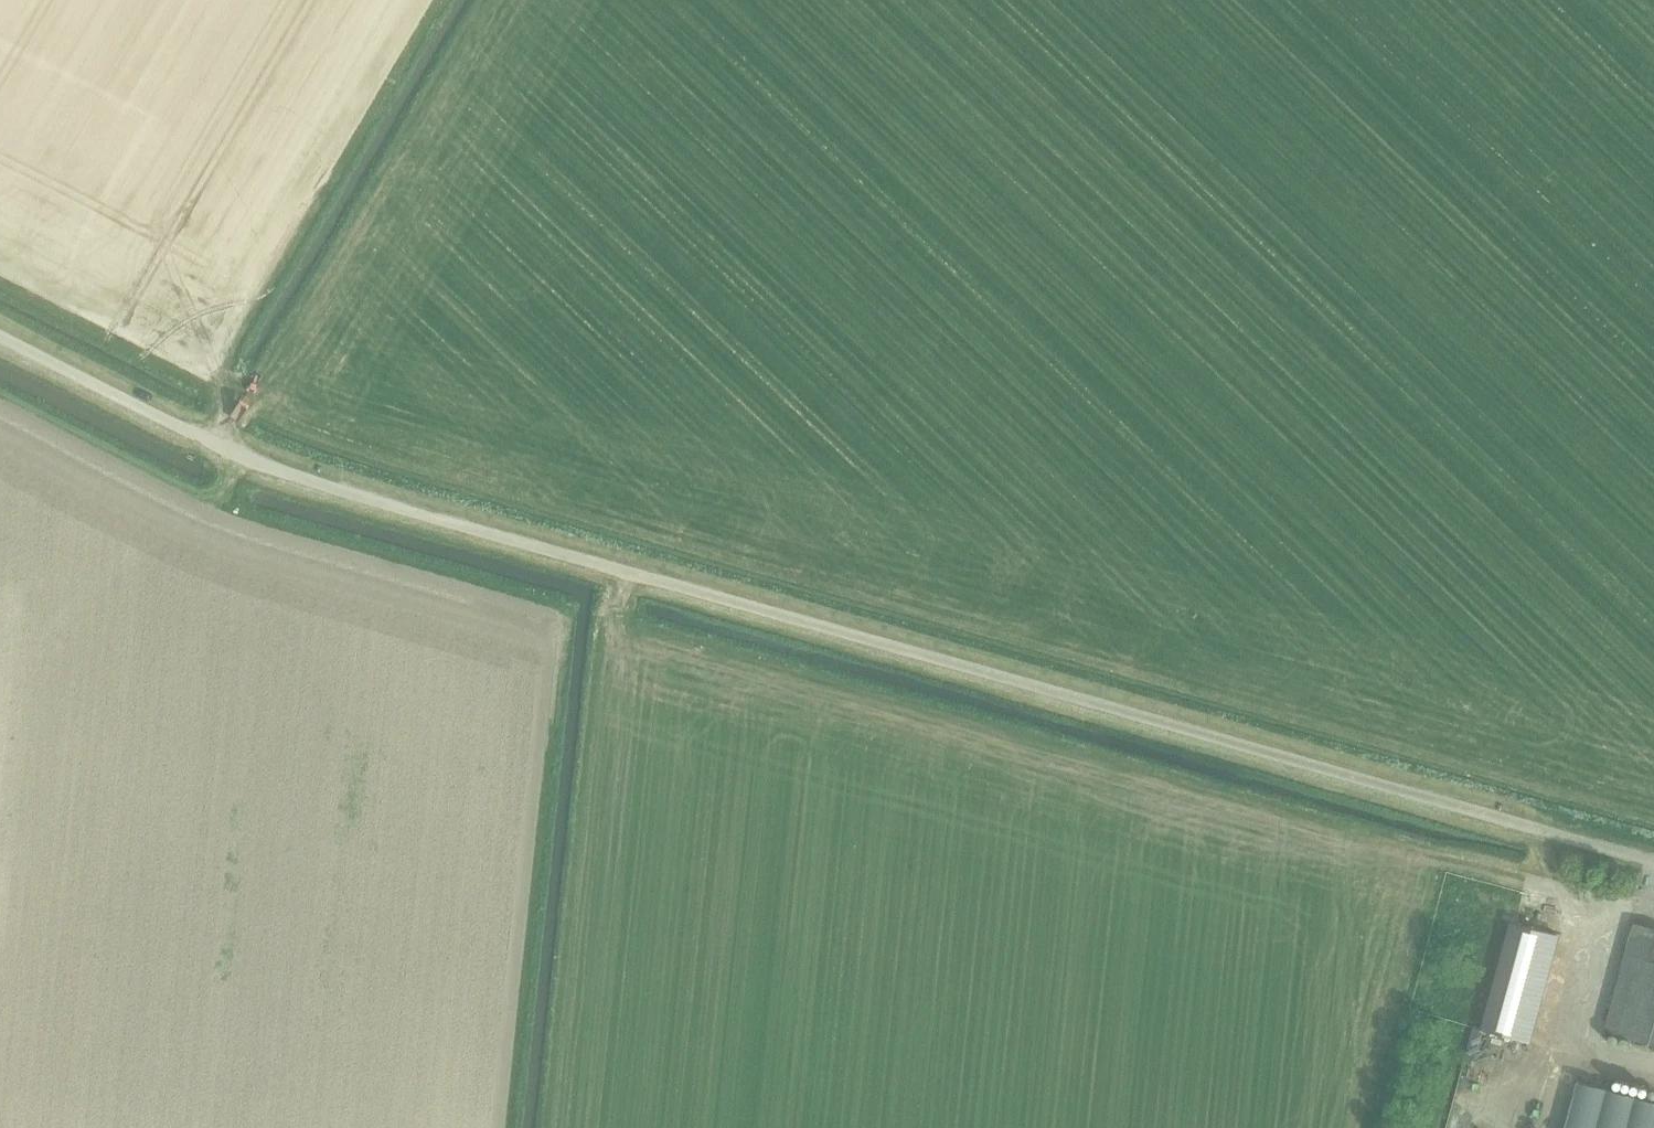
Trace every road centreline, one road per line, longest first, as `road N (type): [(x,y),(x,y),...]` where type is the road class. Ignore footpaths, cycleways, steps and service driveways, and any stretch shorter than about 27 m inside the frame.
road 1 (unclassified): [(1653,861),(295,476),(0,334)]

